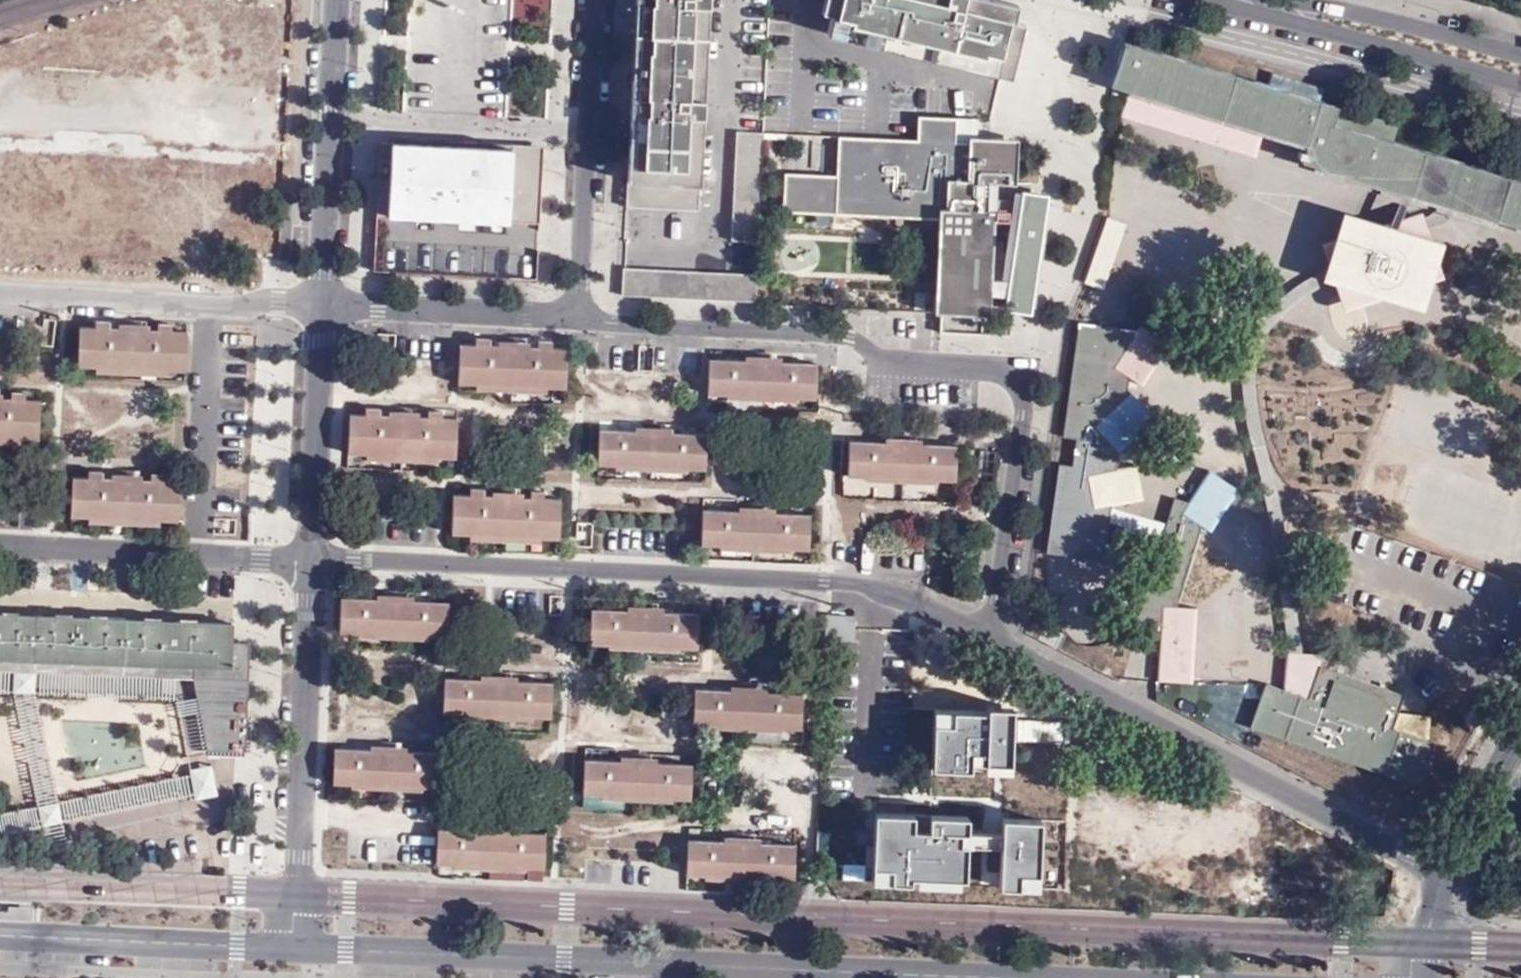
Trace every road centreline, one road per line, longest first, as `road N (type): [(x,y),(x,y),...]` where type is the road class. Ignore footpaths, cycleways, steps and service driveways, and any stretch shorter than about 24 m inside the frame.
road 1 (residential): [(578,319),(827,334),(851,338),(878,364),(1017,377),(1026,398),(1023,430),(998,596),(982,631)]
road 2 (residential): [(313,557),(824,582),(908,596),(982,631)]
road 3 (tertiary): [(302,947),(956,977)]
road 4 (residential): [(982,631),(1449,874)]
road 5 (residential): [(302,947),(313,557)]
road 6 (residential): [(0,291),(324,306)]
road 7 (residential): [(595,0),(578,319)]
road 8 (residential): [(0,543),(313,557)]
road 9 (residential): [(324,306),(338,0)]
road 10 (tertiary): [(302,947),(0,935)]
road 11 (residential): [(1249,2),(1306,28),(1520,83)]
road 12 (residential): [(1520,54),(1301,2),(1249,2)]
road 13 (residential): [(324,306),(578,319)]
road 14 (residential): [(313,557),(324,306)]
road 15 (residential): [(1449,874),(1520,739)]

